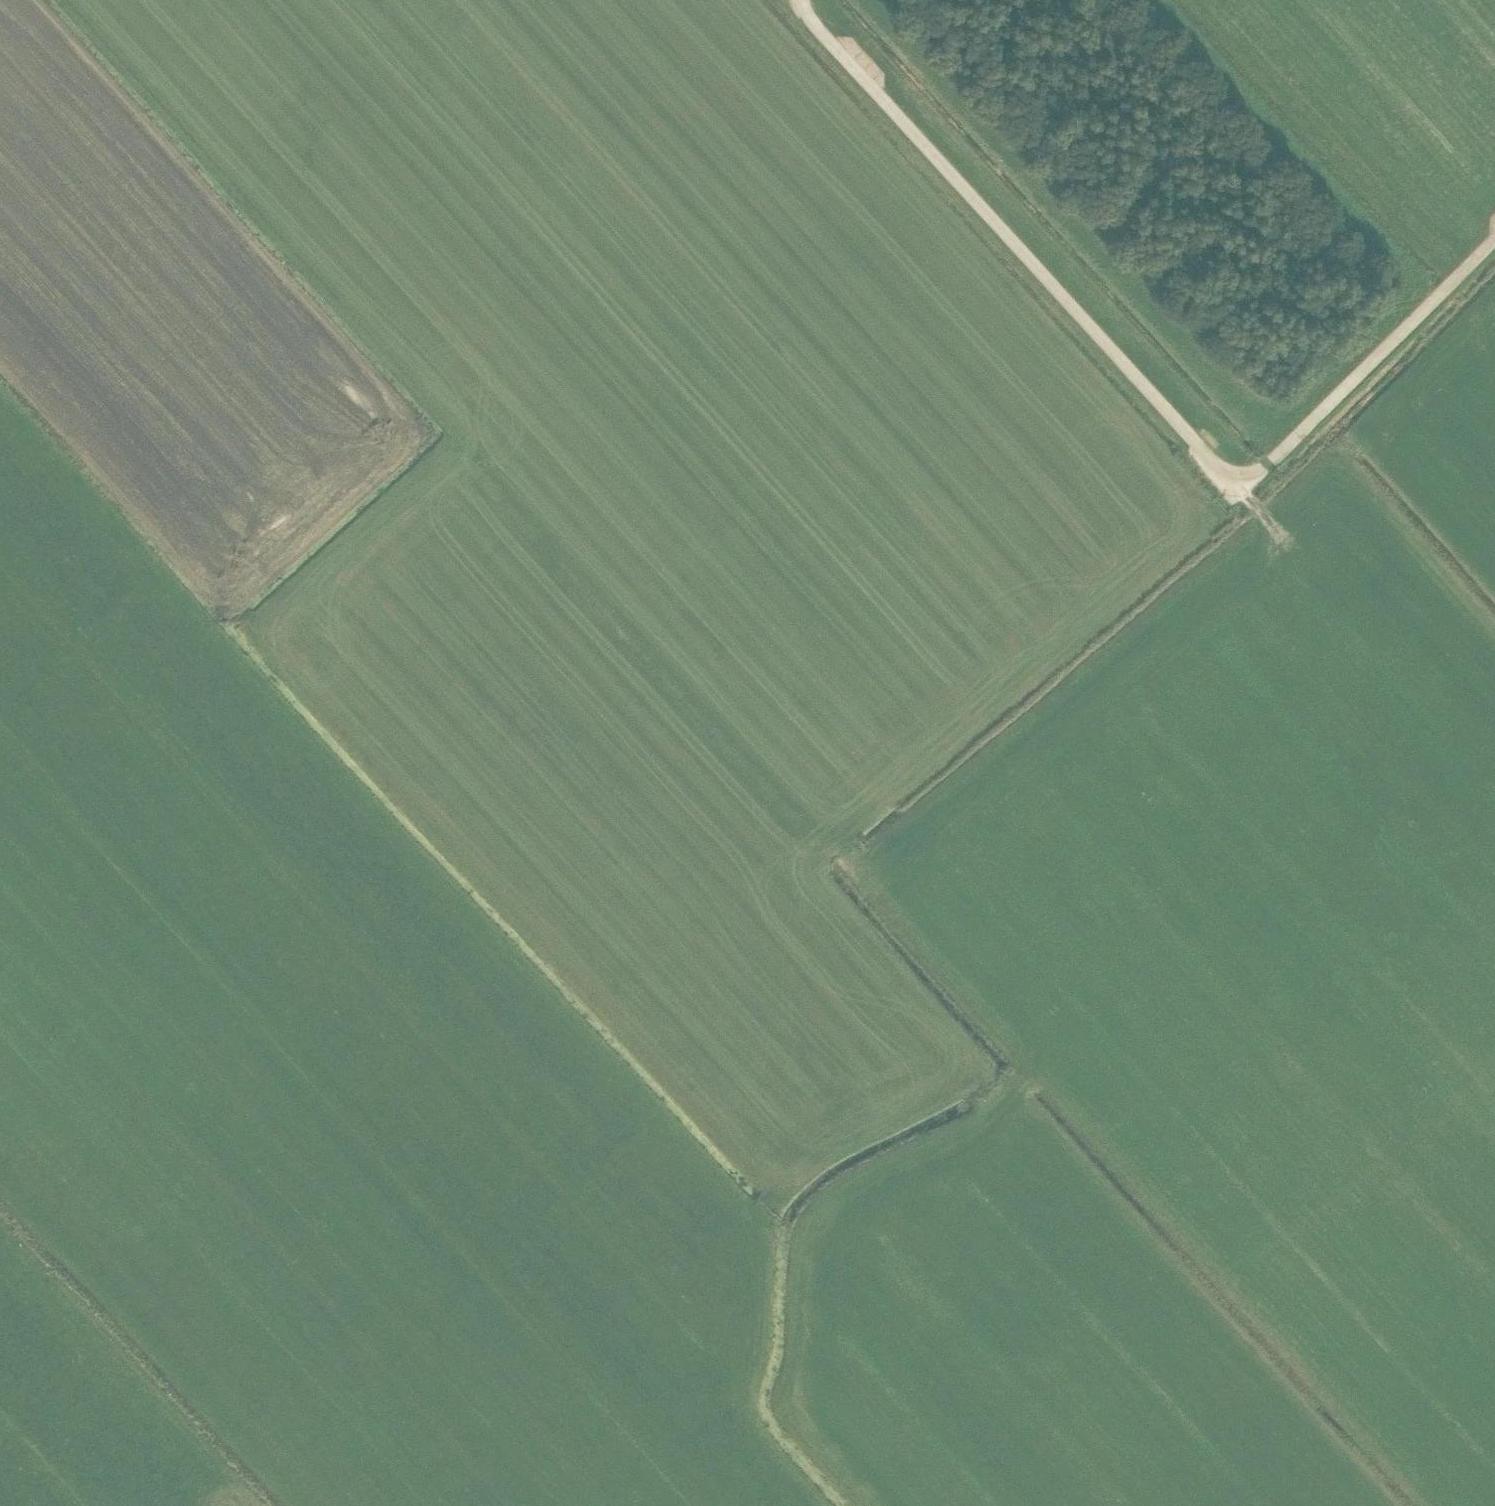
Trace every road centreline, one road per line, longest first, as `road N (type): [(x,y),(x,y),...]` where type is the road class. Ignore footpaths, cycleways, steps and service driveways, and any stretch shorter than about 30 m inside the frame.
road 1 (track): [(921,1505),(842,1420),(825,1379),(820,1342),(831,1258),(846,1223),(870,1201),(985,1142),(1027,1074),(1030,1032),(923,908),(911,877),(917,844),(952,799),(1257,560),(1269,540),(1266,520),(1242,478)]
road 2 (track): [(1494,241),(1261,471),(1221,474),(902,121),(803,0)]

